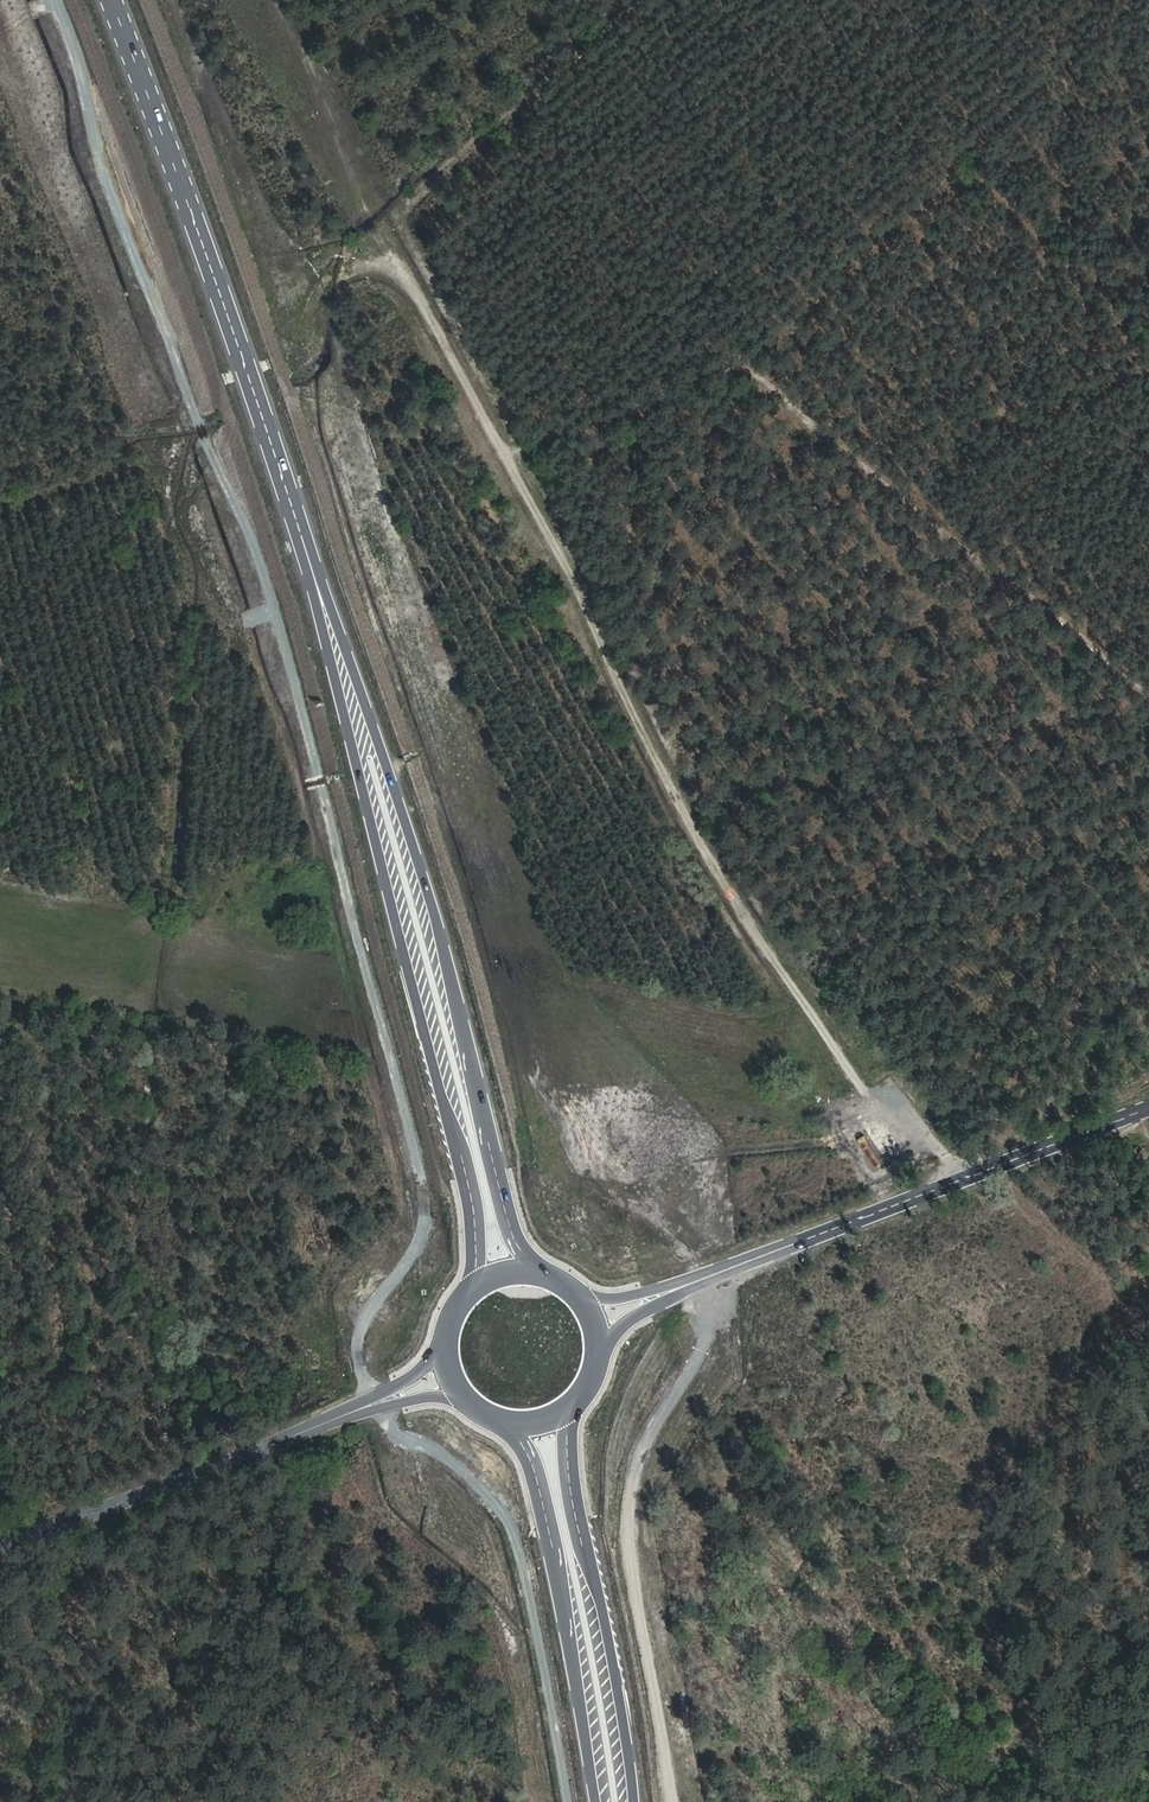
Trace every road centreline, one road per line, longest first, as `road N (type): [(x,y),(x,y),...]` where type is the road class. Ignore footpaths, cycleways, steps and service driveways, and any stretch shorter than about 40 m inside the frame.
road 1 (track): [(58,0),(123,217),(268,576),(419,1151),(425,1221),(368,1319),(362,1357),(403,1433),(453,1458),(514,1523),(571,1801)]
road 2 (track): [(279,0),(398,265),(572,577),(712,861),(867,1092),(931,1140),(956,1179)]
road 3 (track): [(503,448),(684,393),(719,367),(748,367),(1148,684)]
road 4 (primary): [(539,1267),(511,1221),(436,916),(316,575)]
road 5 (primary): [(316,575),(373,825),(472,1190),(475,1282)]
road 6 (primary): [(316,575),(113,0)]
road 7 (track): [(748,367),(1023,103),(1148,0)]
road 8 (secondary): [(678,1287),(1148,1106)]
road 9 (secondary): [(0,1549),(379,1400)]
road 10 (primary): [(635,1801),(611,1640),(572,1476),(574,1408)]
road 11 (primary): [(513,1424),(531,1454),(552,1530),(599,1801)]
road 12 (track): [(0,876),(252,914)]

